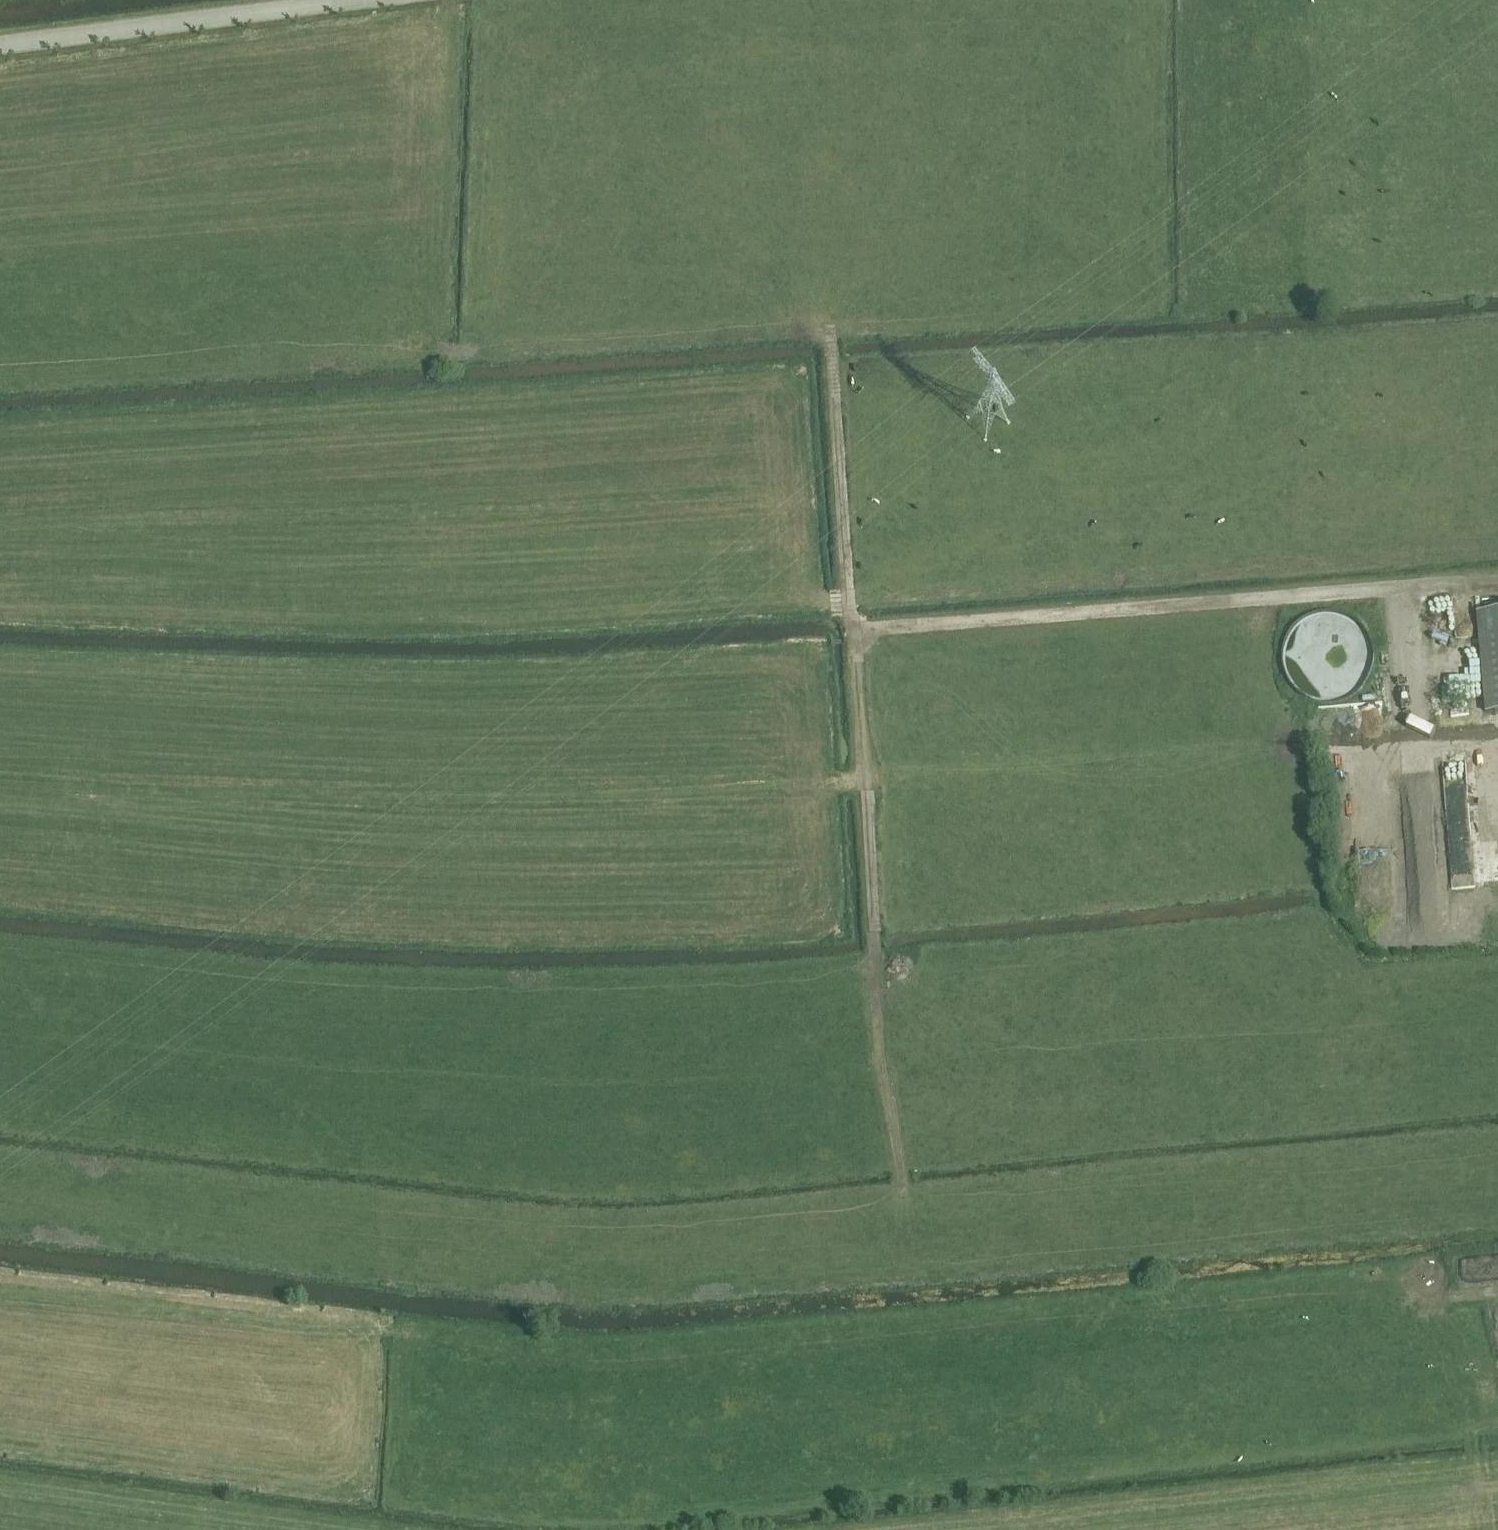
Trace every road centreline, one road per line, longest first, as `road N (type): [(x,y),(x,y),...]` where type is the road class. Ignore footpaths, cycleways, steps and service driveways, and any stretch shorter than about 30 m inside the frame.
road 1 (track): [(1497,577),(852,628)]
road 2 (unclassified): [(340,0),(0,43)]
road 3 (track): [(852,628),(831,329)]
road 4 (track): [(853,640),(874,919)]

